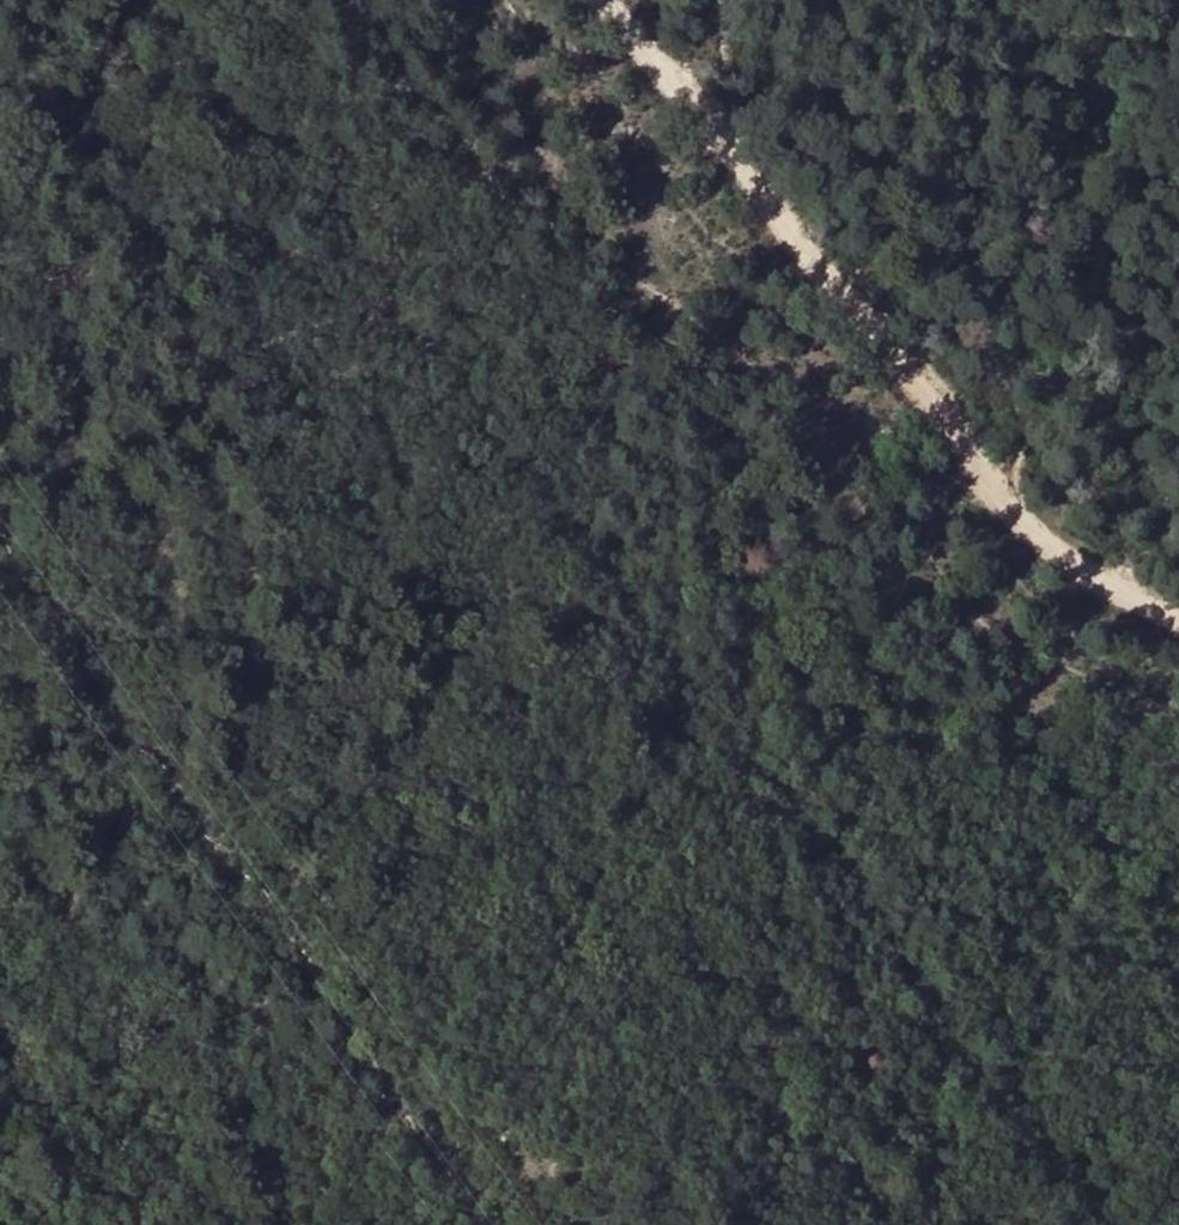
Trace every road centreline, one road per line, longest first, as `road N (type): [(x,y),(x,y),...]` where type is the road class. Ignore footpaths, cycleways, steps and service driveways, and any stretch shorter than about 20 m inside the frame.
road 1 (track): [(1178,613),(1080,573),(959,439),(798,229),(608,0)]

